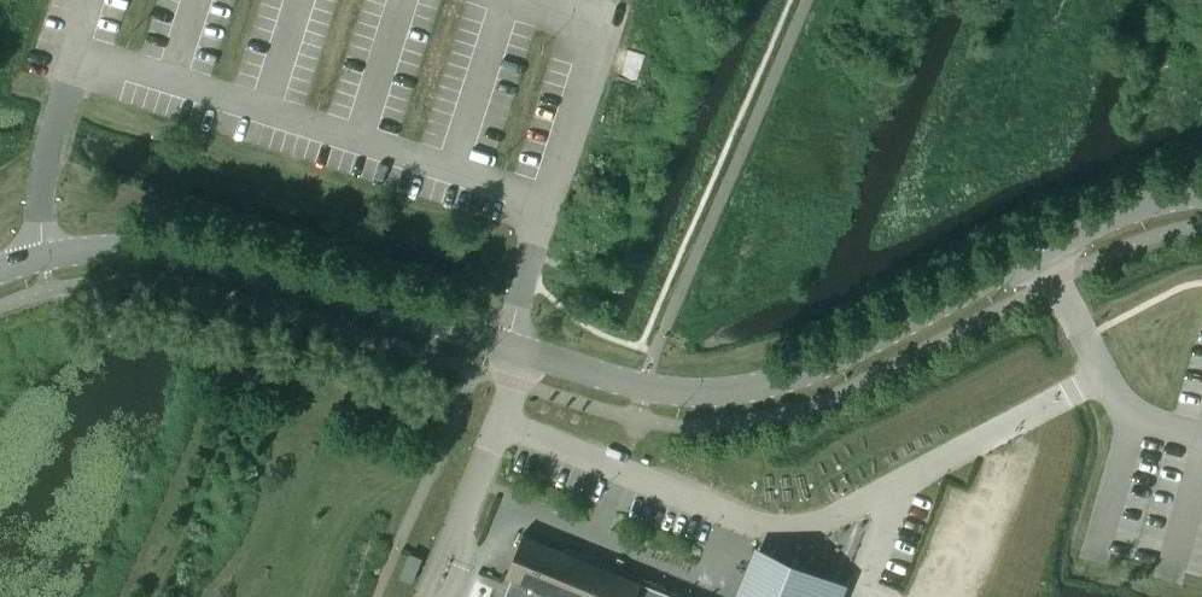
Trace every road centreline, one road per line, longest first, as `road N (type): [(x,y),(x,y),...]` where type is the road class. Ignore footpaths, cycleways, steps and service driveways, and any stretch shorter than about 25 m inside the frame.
road 1 (unclassified): [(0,269),(61,252),(170,252),(280,277),(644,389),(709,397),(772,388),(1128,211),(1201,196)]

